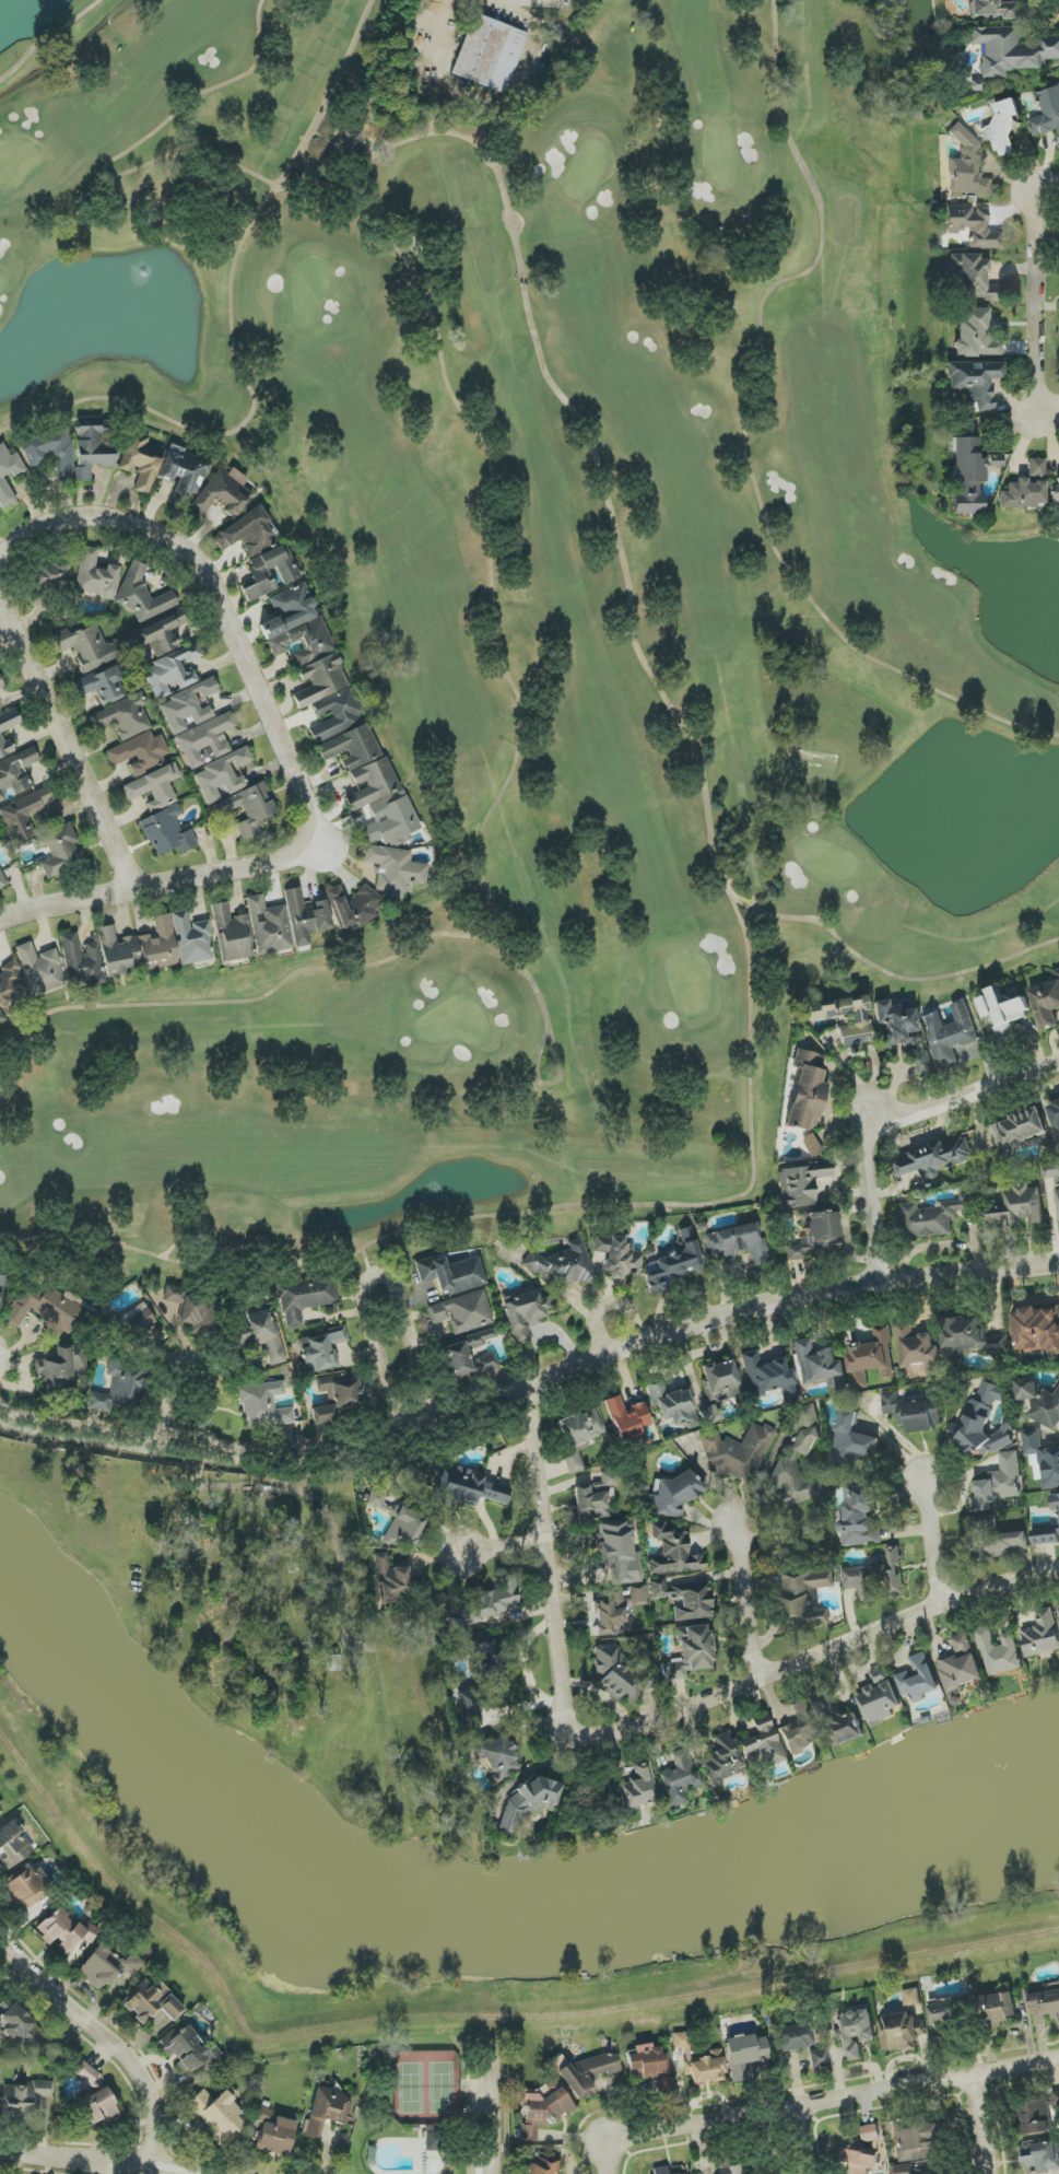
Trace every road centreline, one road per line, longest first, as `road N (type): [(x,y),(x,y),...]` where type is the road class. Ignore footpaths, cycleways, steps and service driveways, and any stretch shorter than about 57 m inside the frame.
road 1 (residential): [(1058,1265),(763,1307),(433,1424),(344,1447),(200,1450),(67,1429),(0,1407)]
road 2 (residential): [(0,596),(134,889),(328,851),(205,568),(168,538),(126,519),(84,516),(28,534),(0,579)]
road 3 (residential): [(528,1390),(572,1743),(652,1723),(946,1602),(1058,1569)]
road 4 (residential): [(607,2173),(608,2139),(1058,2057)]
road 5 (residential): [(1058,1062),(869,1130),(883,1284)]
road 6 (residential): [(433,1424),(400,1288),(390,1275),(376,1274),(361,1298),(401,1434)]
road 7 (residential): [(157,2170),(154,2107),(132,2056),(0,1925)]
road 8 (residential): [(200,1450),(211,1380),(197,1361),(177,1371),(163,1445)]
road 9 (residential): [(181,2173),(0,2150)]
road 10 (residential): [(1058,403),(1037,410),(1033,261)]
road 11 (residential): [(761,1678),(738,1529)]
road 12 (residential): [(0,922),(134,889)]
road 13 (residential): [(492,2047),(492,2173)]
road 14 (residential): [(946,1602),(925,1483)]

